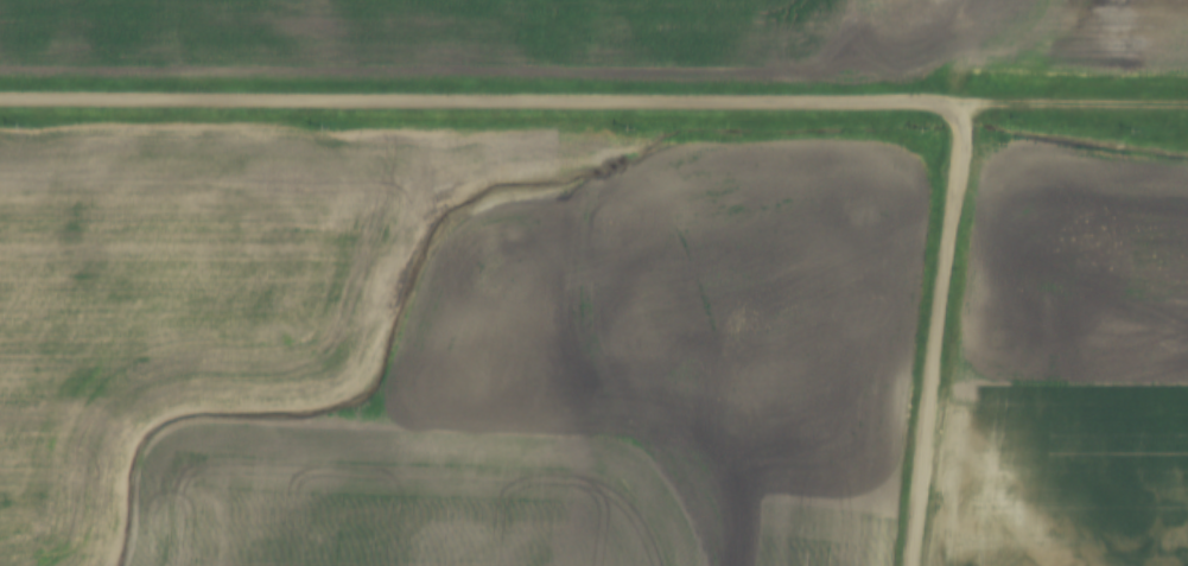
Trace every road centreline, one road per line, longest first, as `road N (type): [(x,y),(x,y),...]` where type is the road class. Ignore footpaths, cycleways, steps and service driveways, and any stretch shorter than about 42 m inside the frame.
road 1 (track): [(1187,106),(973,106)]

